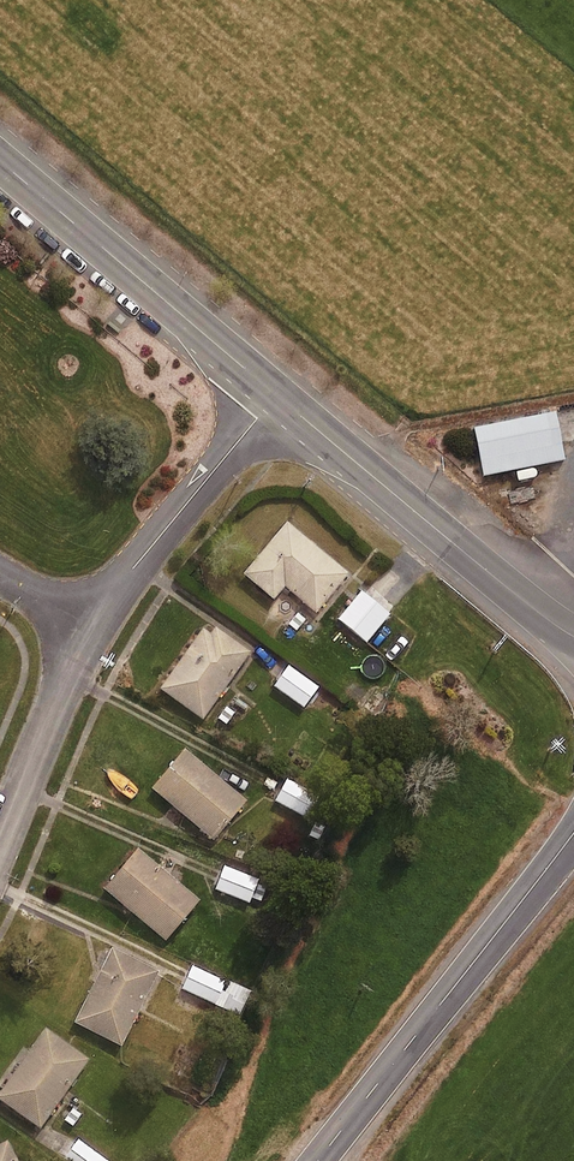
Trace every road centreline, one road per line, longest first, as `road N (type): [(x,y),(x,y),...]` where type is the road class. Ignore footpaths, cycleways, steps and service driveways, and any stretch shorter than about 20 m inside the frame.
road 1 (secondary): [(317,1160),(573,831)]
road 2 (primary): [(276,394),(573,639)]
road 3 (primary): [(0,161),(276,394)]
road 4 (residential): [(91,628),(276,394)]
road 5 (residential): [(0,840),(91,628)]

